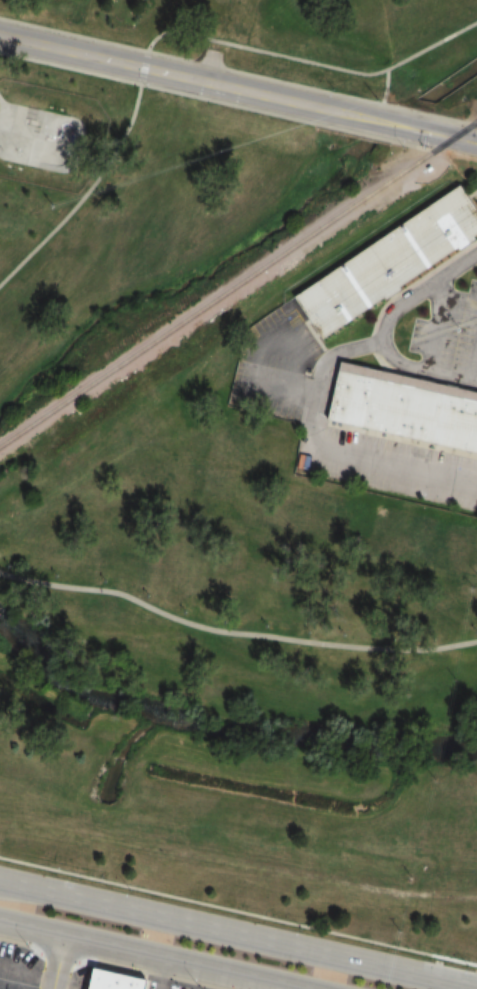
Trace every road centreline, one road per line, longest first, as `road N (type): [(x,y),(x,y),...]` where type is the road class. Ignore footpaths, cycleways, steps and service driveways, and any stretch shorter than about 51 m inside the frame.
road 1 (primary): [(476,988),(9,883)]
road 2 (residential): [(456,138),(0,36)]
road 3 (primary): [(0,921),(301,988)]

